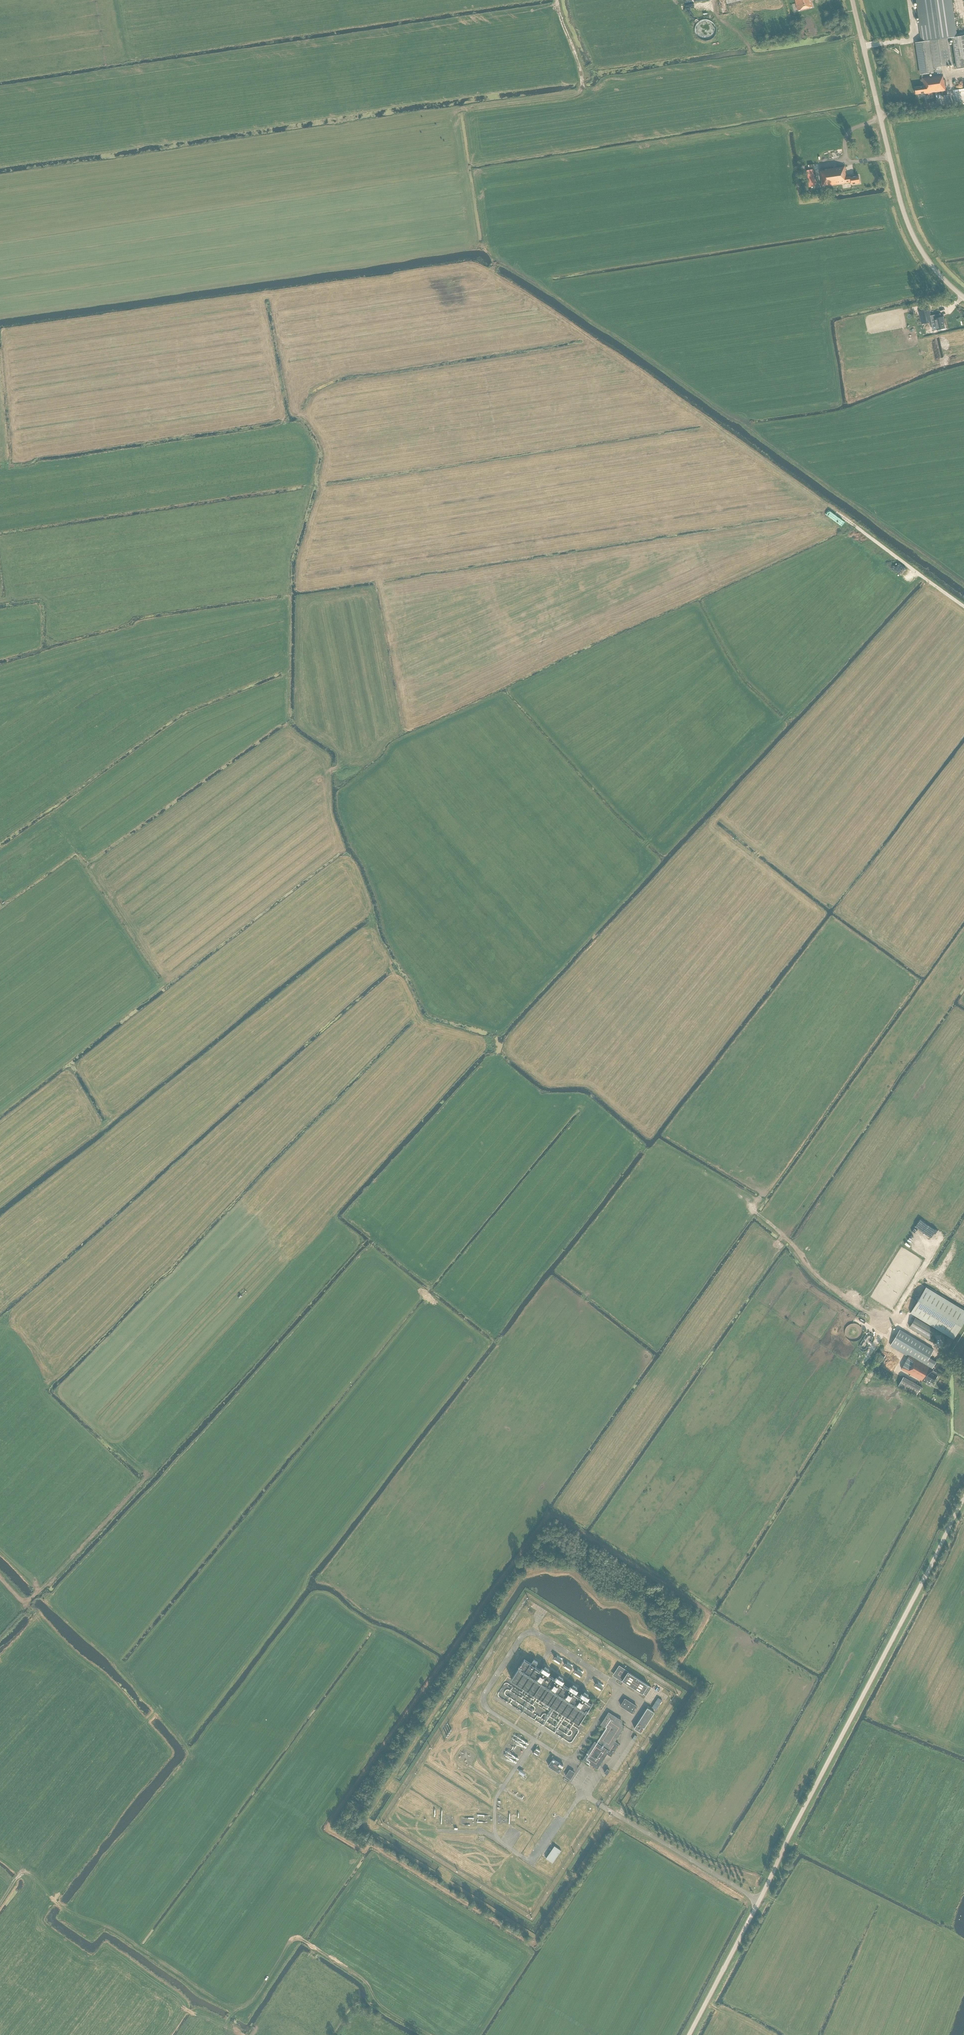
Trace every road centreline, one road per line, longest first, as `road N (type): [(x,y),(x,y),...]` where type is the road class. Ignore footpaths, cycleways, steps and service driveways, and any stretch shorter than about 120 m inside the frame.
road 1 (tertiary): [(690,2034),(963,1503)]
road 2 (tertiary): [(963,300),(915,244),(852,0)]

